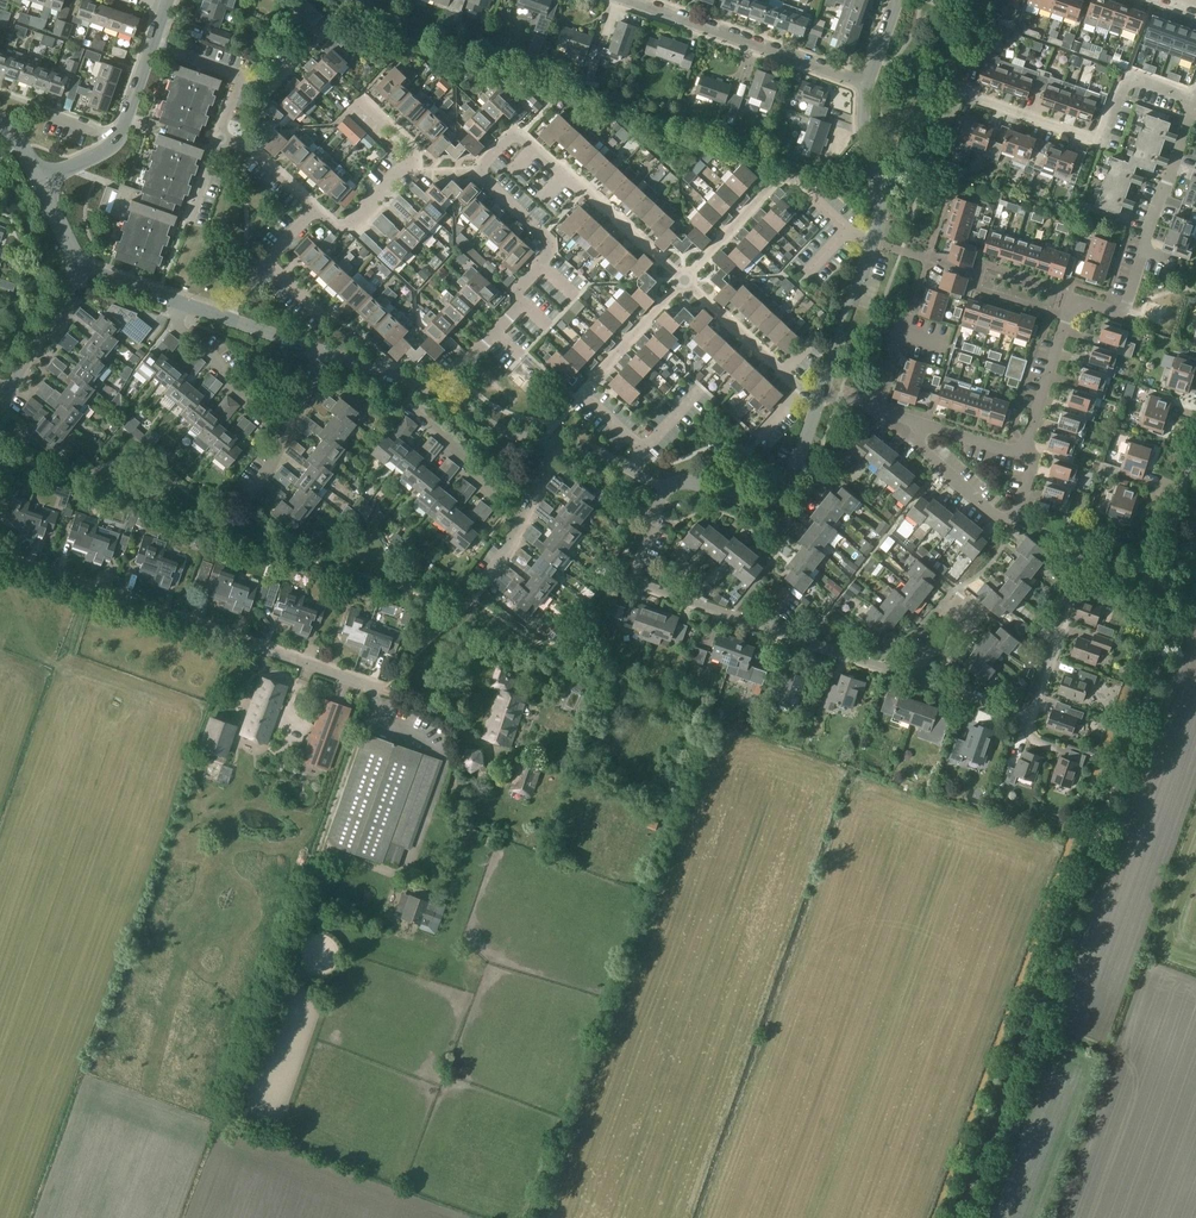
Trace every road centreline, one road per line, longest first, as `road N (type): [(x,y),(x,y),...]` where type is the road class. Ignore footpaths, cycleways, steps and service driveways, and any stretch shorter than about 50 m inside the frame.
road 1 (residential): [(1031,726),(636,581),(665,490)]
road 2 (residential): [(386,682),(0,556)]
road 3 (residential): [(684,282),(516,134),(480,173),(550,238)]
road 4 (residential): [(959,91),(1099,139),(1128,80),(1195,100)]
road 5 (residential): [(1024,455),(1072,302),(1125,315),(1146,251)]
road 6 (residential): [(867,83),(629,0)]
road 7 (unclassified): [(665,490),(681,480),(759,502),(789,493),(822,393)]
road 8 (residential): [(684,282),(583,394),(644,450)]
road 9 (residential): [(844,231),(798,179),(783,176),(684,282)]
road 10 (residential): [(317,208),(341,230),(351,228),(418,161),(417,148),(359,96)]
road 11 (unclassified): [(1100,569),(1163,587),(1163,560),(1195,455)]
road 12 (residential): [(439,391),(506,316),(551,252),(550,238)]
road 13 (unclassified): [(874,242),(879,201),(863,127),(867,83)]
road 14 (residential): [(521,519),(409,404)]
road 15 (unclassified): [(822,393),(874,242)]
road 16 (residential): [(327,352),(269,469),(250,491)]
road 17 (residential): [(179,301),(178,327),(209,353),(262,427)]
road 18 (residential): [(9,395),(87,267)]
road 19 (residential): [(1013,526),(917,442),(919,422)]
road 20 (residential): [(1146,251),(1192,115)]
road 21 (residential): [(781,371),(684,282)]
road 22 (unclassified): [(439,391),(499,430),(557,441)]
road 23 (residential): [(880,410),(904,331),(949,347)]
road 24 (residential): [(240,76),(274,87),(317,39),(296,20)]
road 25 (residential): [(118,136),(0,92)]
road 26 (residential): [(317,208),(220,133)]

